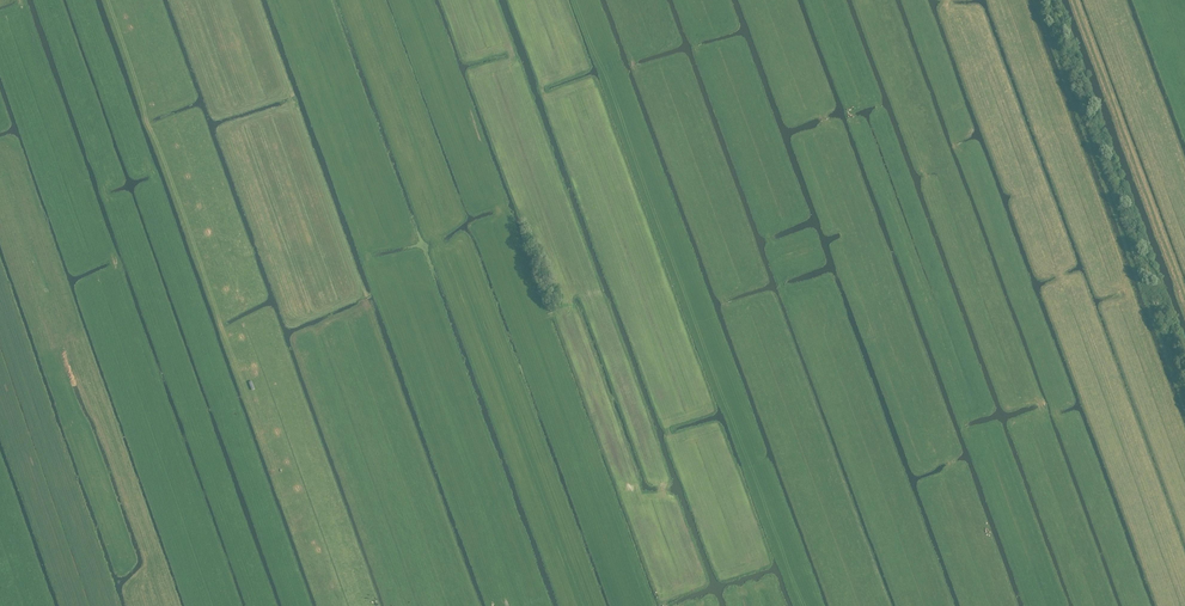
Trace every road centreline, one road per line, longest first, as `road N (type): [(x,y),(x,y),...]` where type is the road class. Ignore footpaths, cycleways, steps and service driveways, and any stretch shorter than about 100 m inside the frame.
road 1 (track): [(1184,301),(1074,0)]

